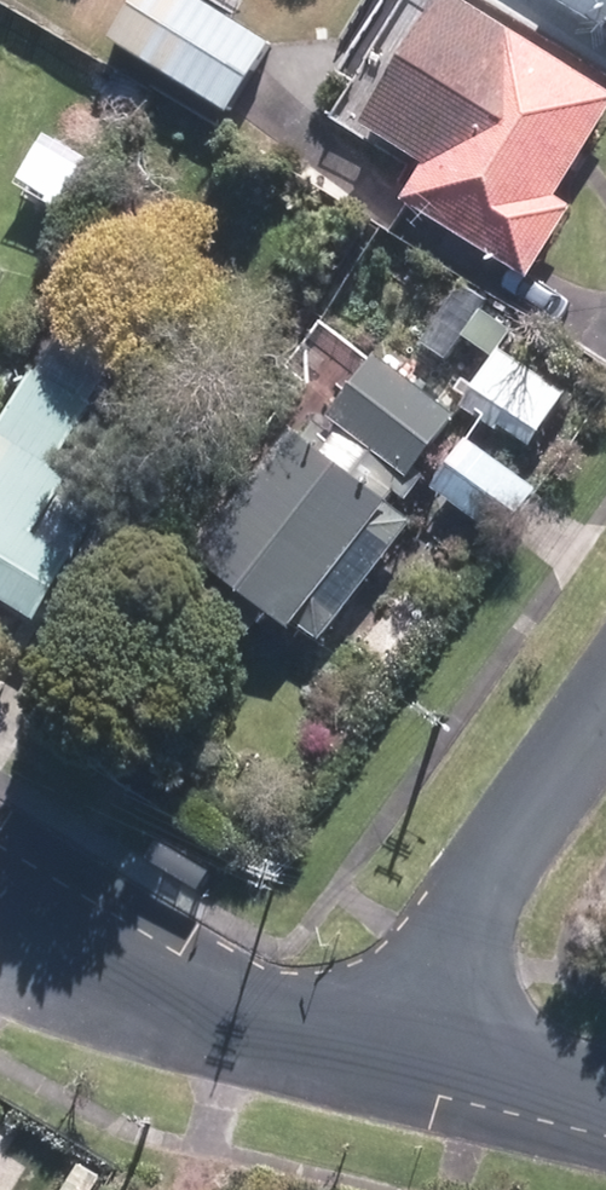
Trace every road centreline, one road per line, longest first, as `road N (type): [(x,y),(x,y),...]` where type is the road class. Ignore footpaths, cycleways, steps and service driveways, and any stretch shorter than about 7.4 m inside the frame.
road 1 (residential): [(605,708),(370,1045)]
road 2 (residential): [(370,1045),(193,996),(0,899)]
road 3 (residential): [(370,1045),(605,1103)]

